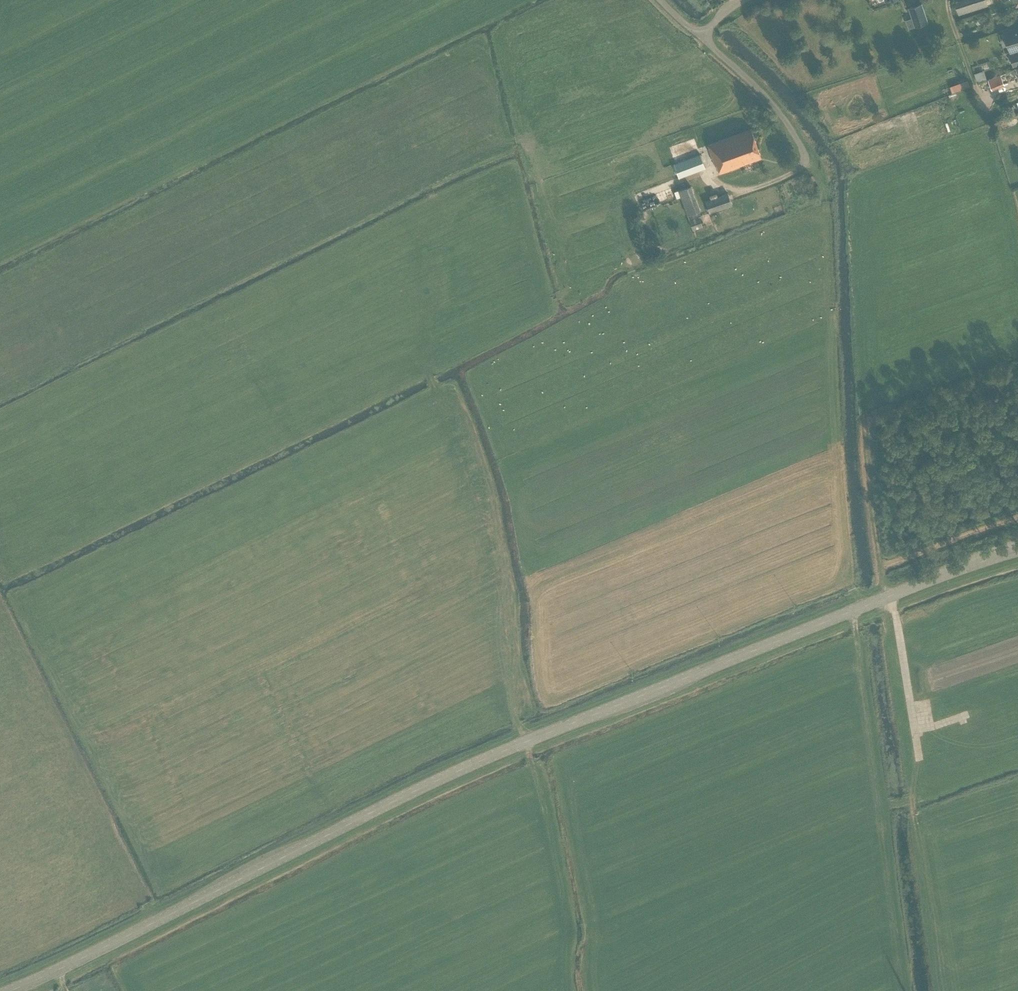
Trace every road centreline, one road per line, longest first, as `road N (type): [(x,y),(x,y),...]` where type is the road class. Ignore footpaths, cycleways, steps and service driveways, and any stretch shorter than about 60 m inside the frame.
road 1 (secondary): [(9,990),(511,748),(1017,551)]
road 2 (unclassified): [(804,163),(781,115),(701,37)]

